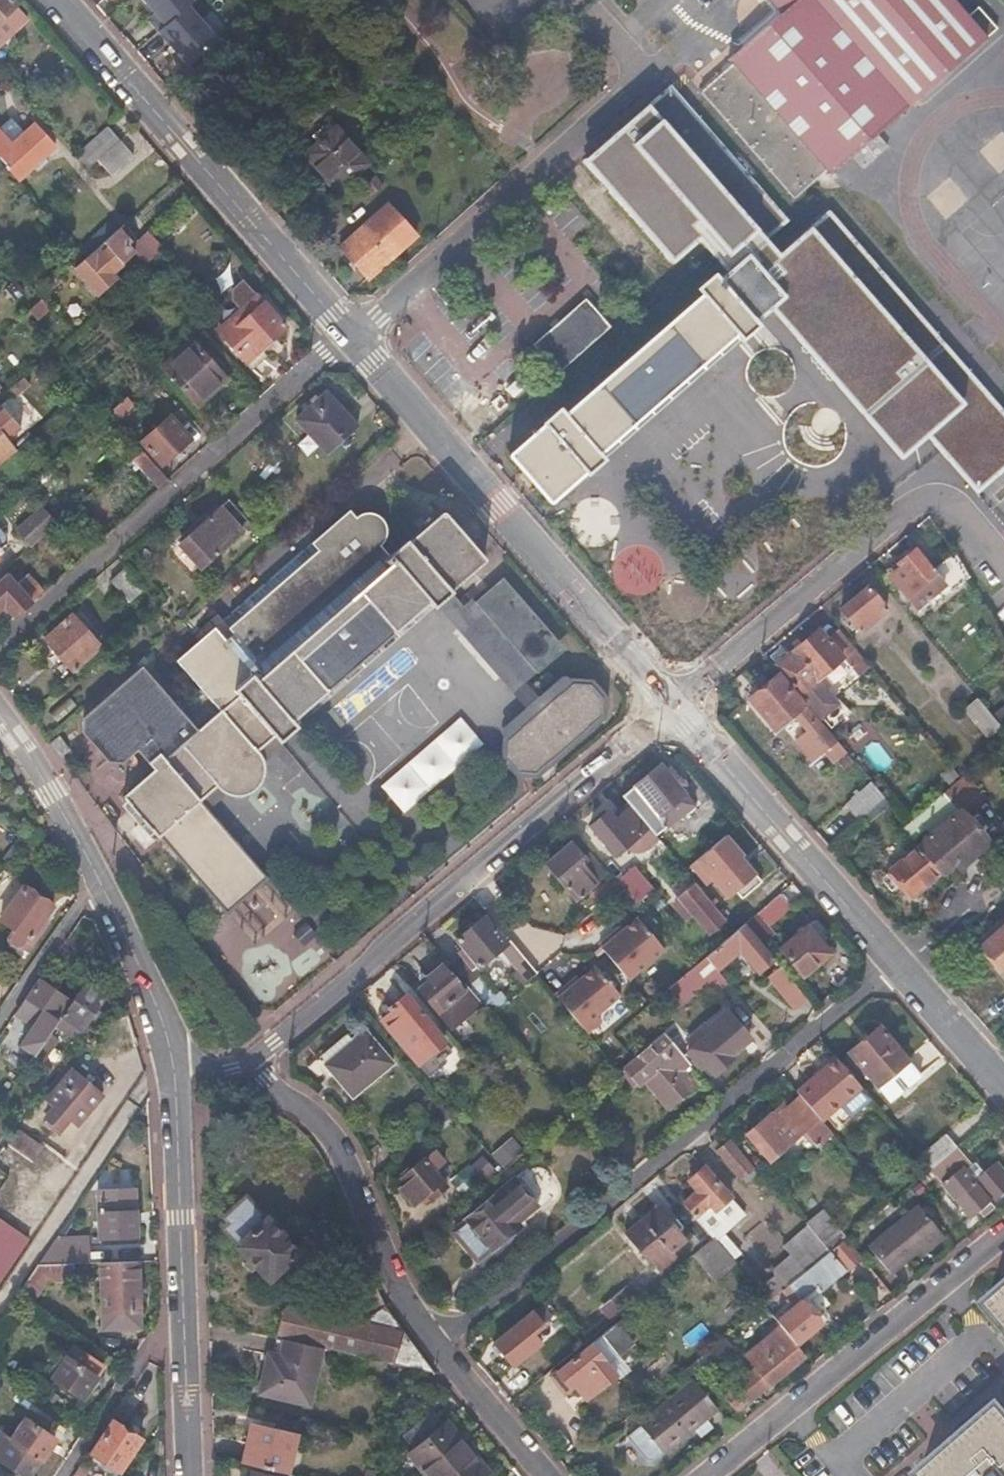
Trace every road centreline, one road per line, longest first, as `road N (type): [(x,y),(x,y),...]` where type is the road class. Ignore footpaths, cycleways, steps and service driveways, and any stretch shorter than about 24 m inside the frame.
road 1 (residential): [(438,1347),(894,963)]
road 2 (residential): [(668,707),(251,1061)]
road 3 (tertiary): [(350,338),(668,707)]
road 4 (residential): [(0,648),(350,338)]
road 5 (tertiary): [(59,0),(350,338)]
road 6 (residential): [(1003,568),(939,492),(668,707)]
road 7 (residential): [(0,714),(100,880),(145,976),(181,1090)]
road 8 (residential): [(181,1090),(190,1475)]
road 9 (residential): [(707,1475),(1003,1232)]
road 10 (residential): [(350,338),(620,101)]
road 11 (residential): [(251,1061),(319,1123),(345,1161),(397,1289),(438,1347)]
road 12 (tertiary): [(668,707),(894,963)]
road 13 (residential): [(438,1347),(545,1475)]
road 14 (tertiary): [(894,963),(1003,1087)]

